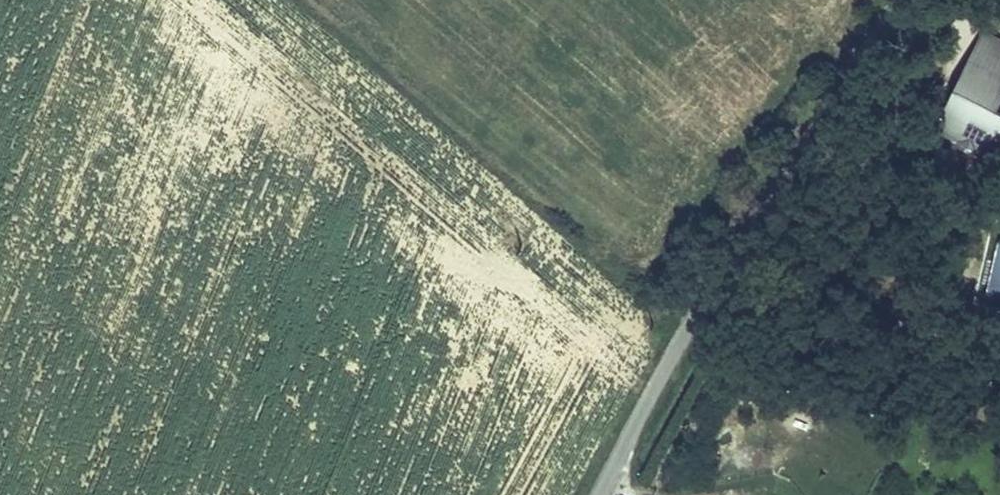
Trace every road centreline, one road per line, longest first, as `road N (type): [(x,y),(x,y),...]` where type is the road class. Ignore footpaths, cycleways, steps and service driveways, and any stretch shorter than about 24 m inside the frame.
road 1 (unclassified): [(910,0),(755,212),(599,494)]

